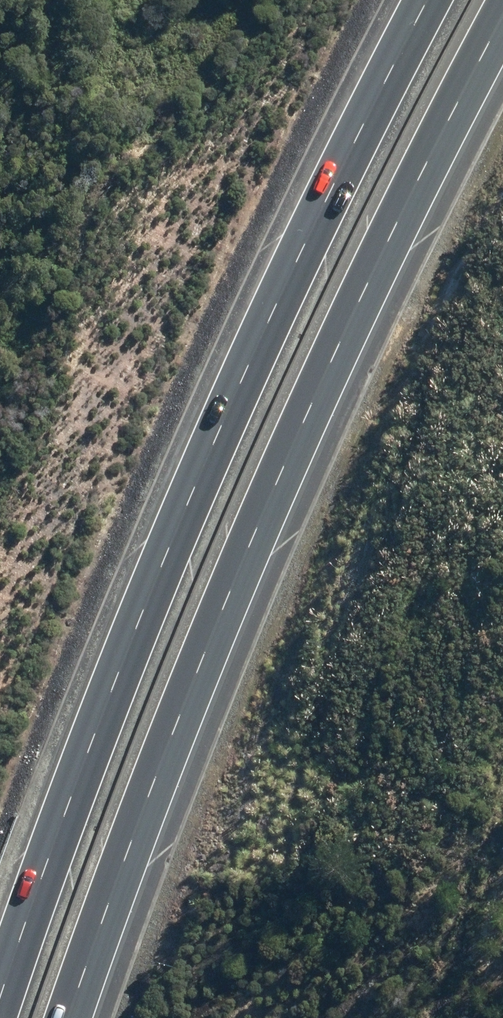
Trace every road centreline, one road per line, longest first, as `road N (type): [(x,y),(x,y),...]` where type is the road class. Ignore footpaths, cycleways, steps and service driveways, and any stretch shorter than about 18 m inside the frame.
road 1 (motorway): [(502,17),(279,477),(69,1017)]
road 2 (motorway): [(0,998),(140,619),(216,440),(429,0)]

